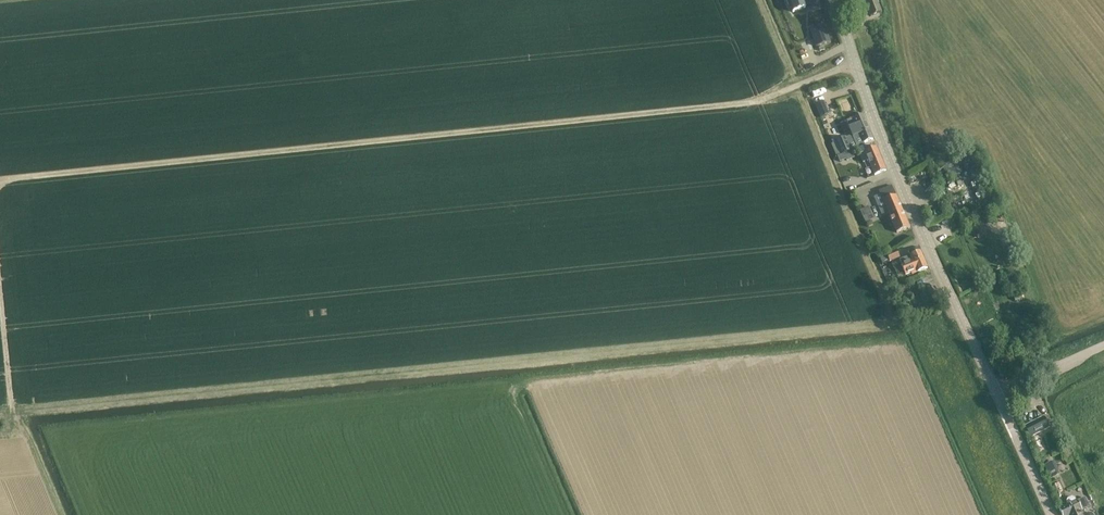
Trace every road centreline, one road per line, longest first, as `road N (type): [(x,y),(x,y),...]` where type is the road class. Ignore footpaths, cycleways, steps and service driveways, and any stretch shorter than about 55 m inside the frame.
road 1 (tertiary): [(998,394),(880,130),(834,0)]
road 2 (tertiary): [(1051,514),(998,394)]

